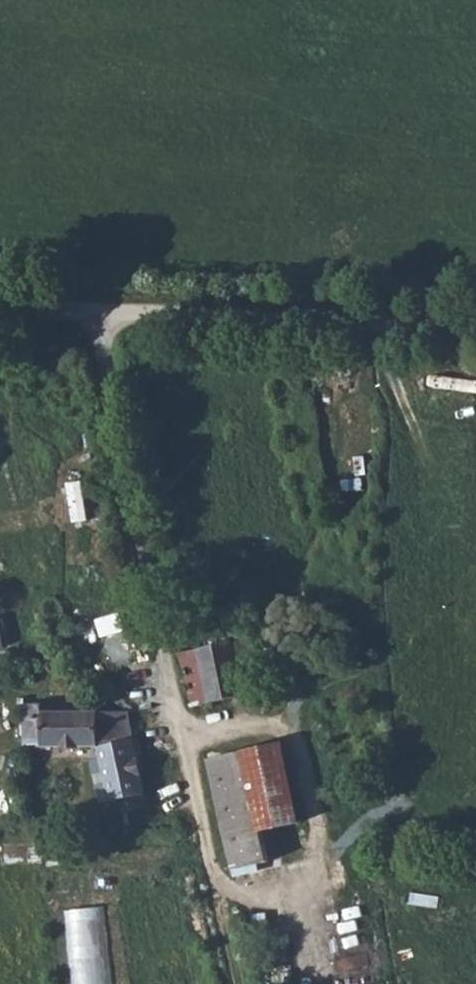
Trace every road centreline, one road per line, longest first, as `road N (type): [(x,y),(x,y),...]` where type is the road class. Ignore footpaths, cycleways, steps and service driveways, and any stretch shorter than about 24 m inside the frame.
road 1 (unclassified): [(89,314),(475,330)]
road 2 (residential): [(171,680),(89,314)]
road 3 (track): [(239,983),(171,680)]

